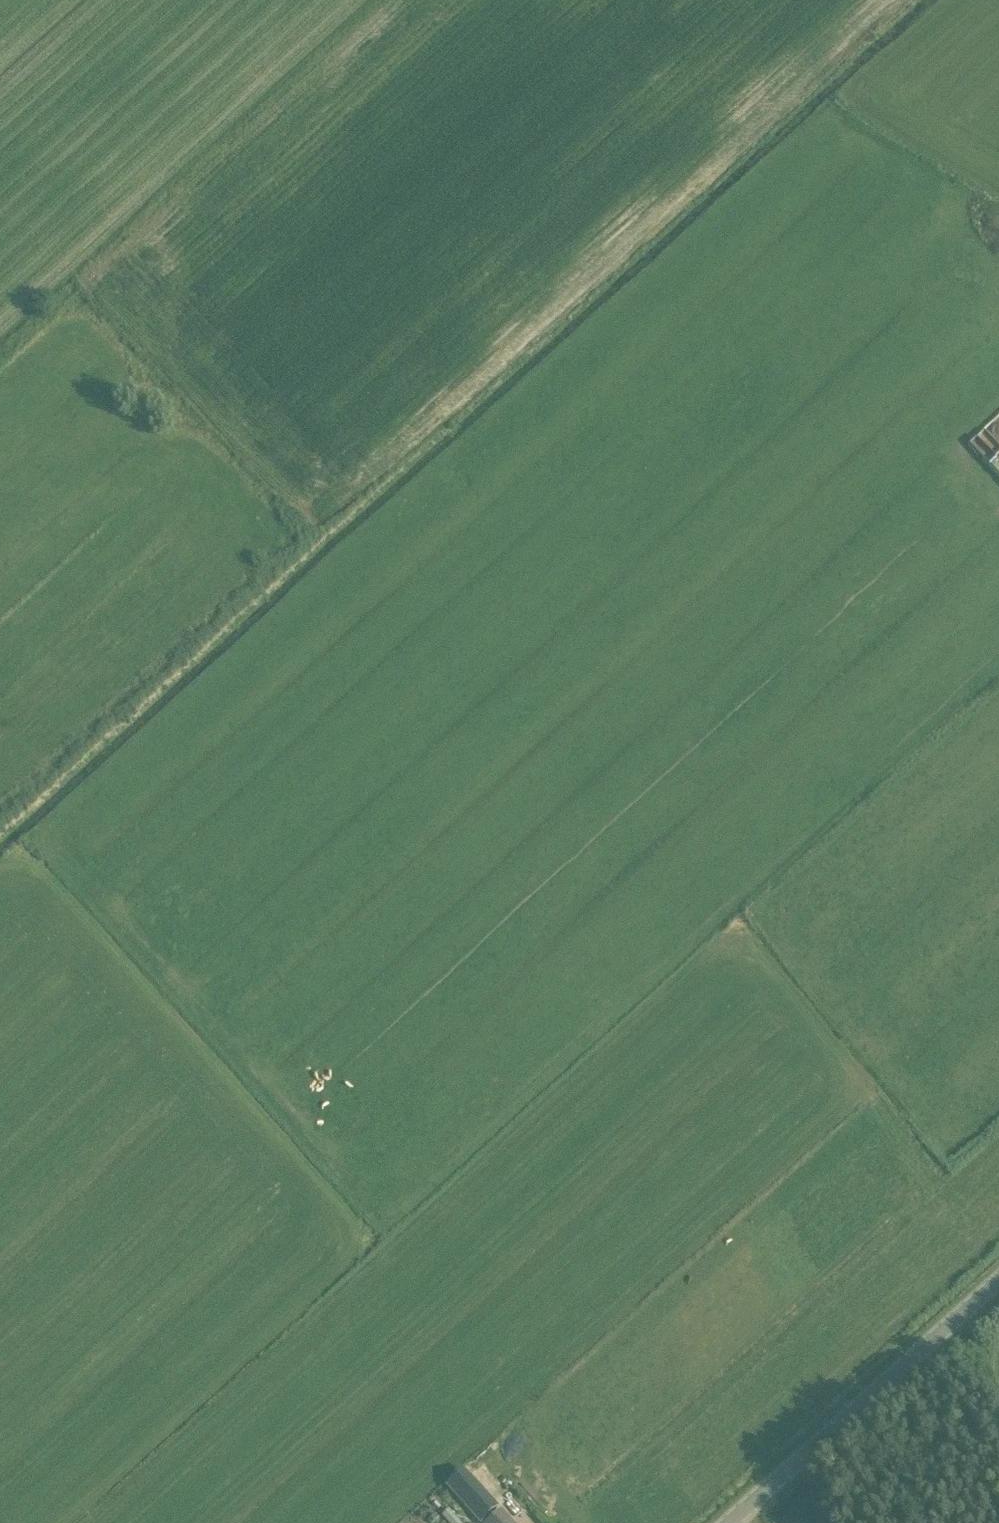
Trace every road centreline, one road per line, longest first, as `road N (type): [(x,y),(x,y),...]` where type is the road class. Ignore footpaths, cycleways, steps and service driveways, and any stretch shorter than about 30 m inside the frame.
road 1 (tertiary): [(728,1522),(998,1281)]

